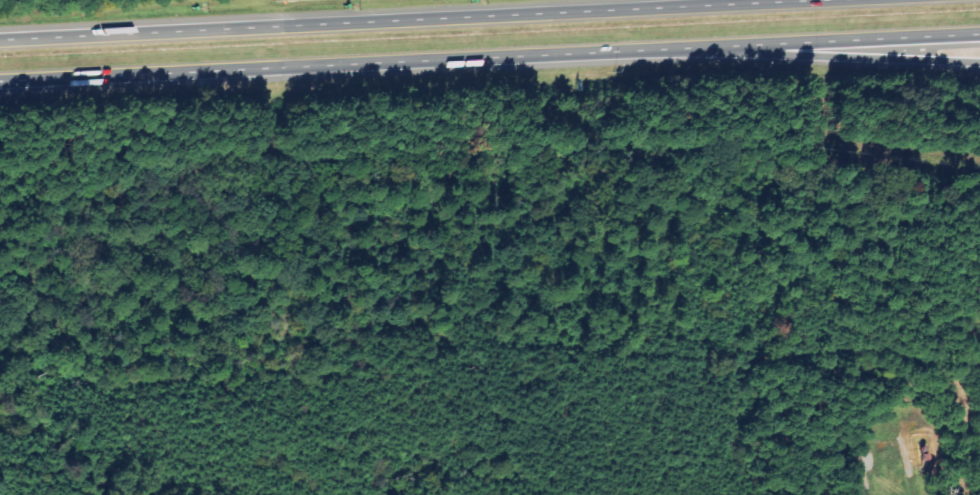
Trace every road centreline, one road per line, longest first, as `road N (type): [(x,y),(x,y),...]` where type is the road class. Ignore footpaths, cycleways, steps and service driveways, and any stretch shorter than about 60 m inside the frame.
road 1 (motorway): [(0,80),(979,32)]
road 2 (motorway): [(809,0),(0,39)]
road 3 (motorway): [(625,49),(979,61)]

